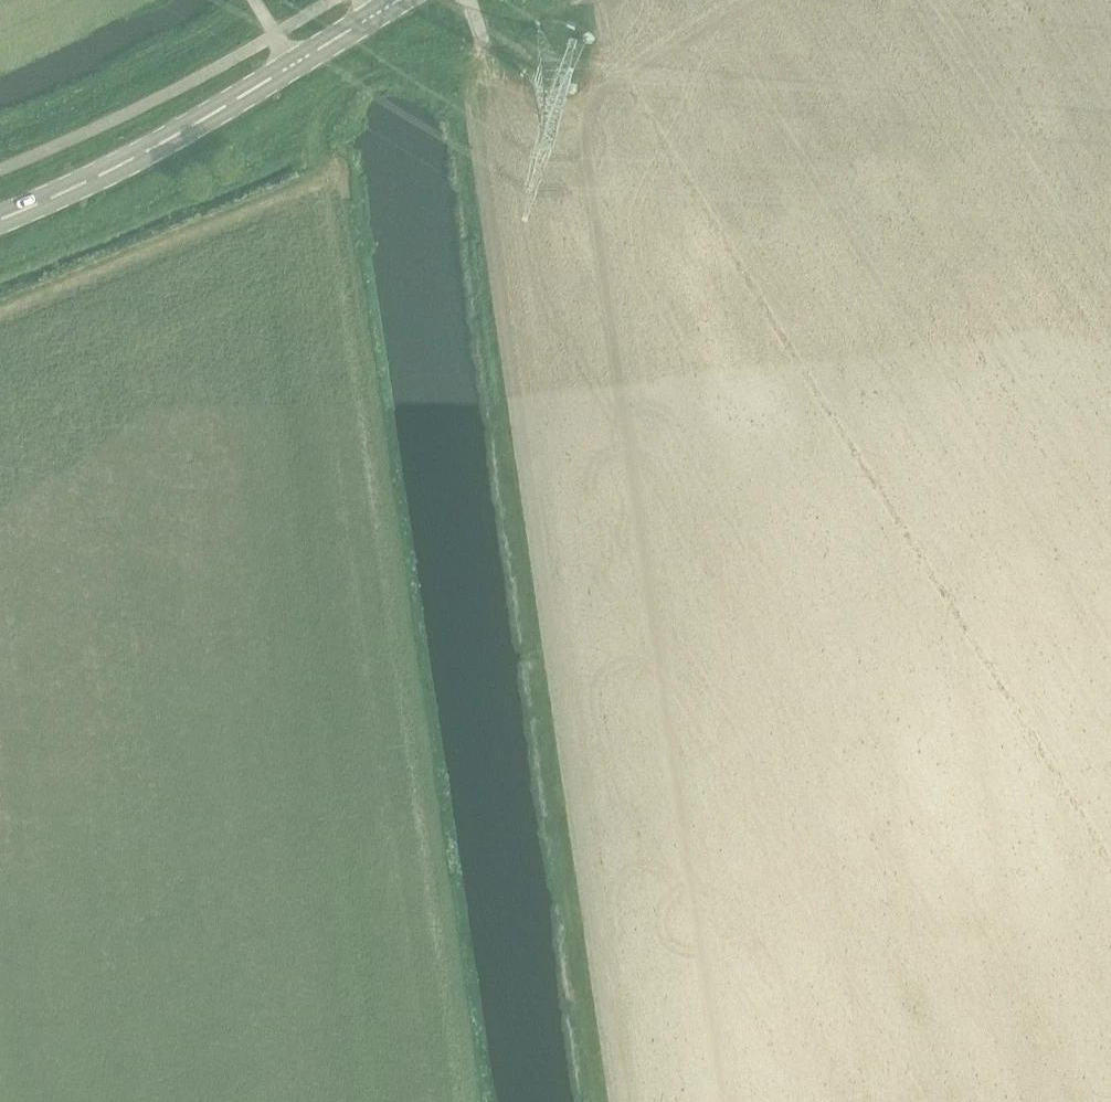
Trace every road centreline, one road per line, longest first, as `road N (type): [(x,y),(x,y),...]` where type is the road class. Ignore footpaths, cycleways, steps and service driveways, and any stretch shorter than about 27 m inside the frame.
road 1 (secondary): [(0,224),(218,113),(404,0)]

